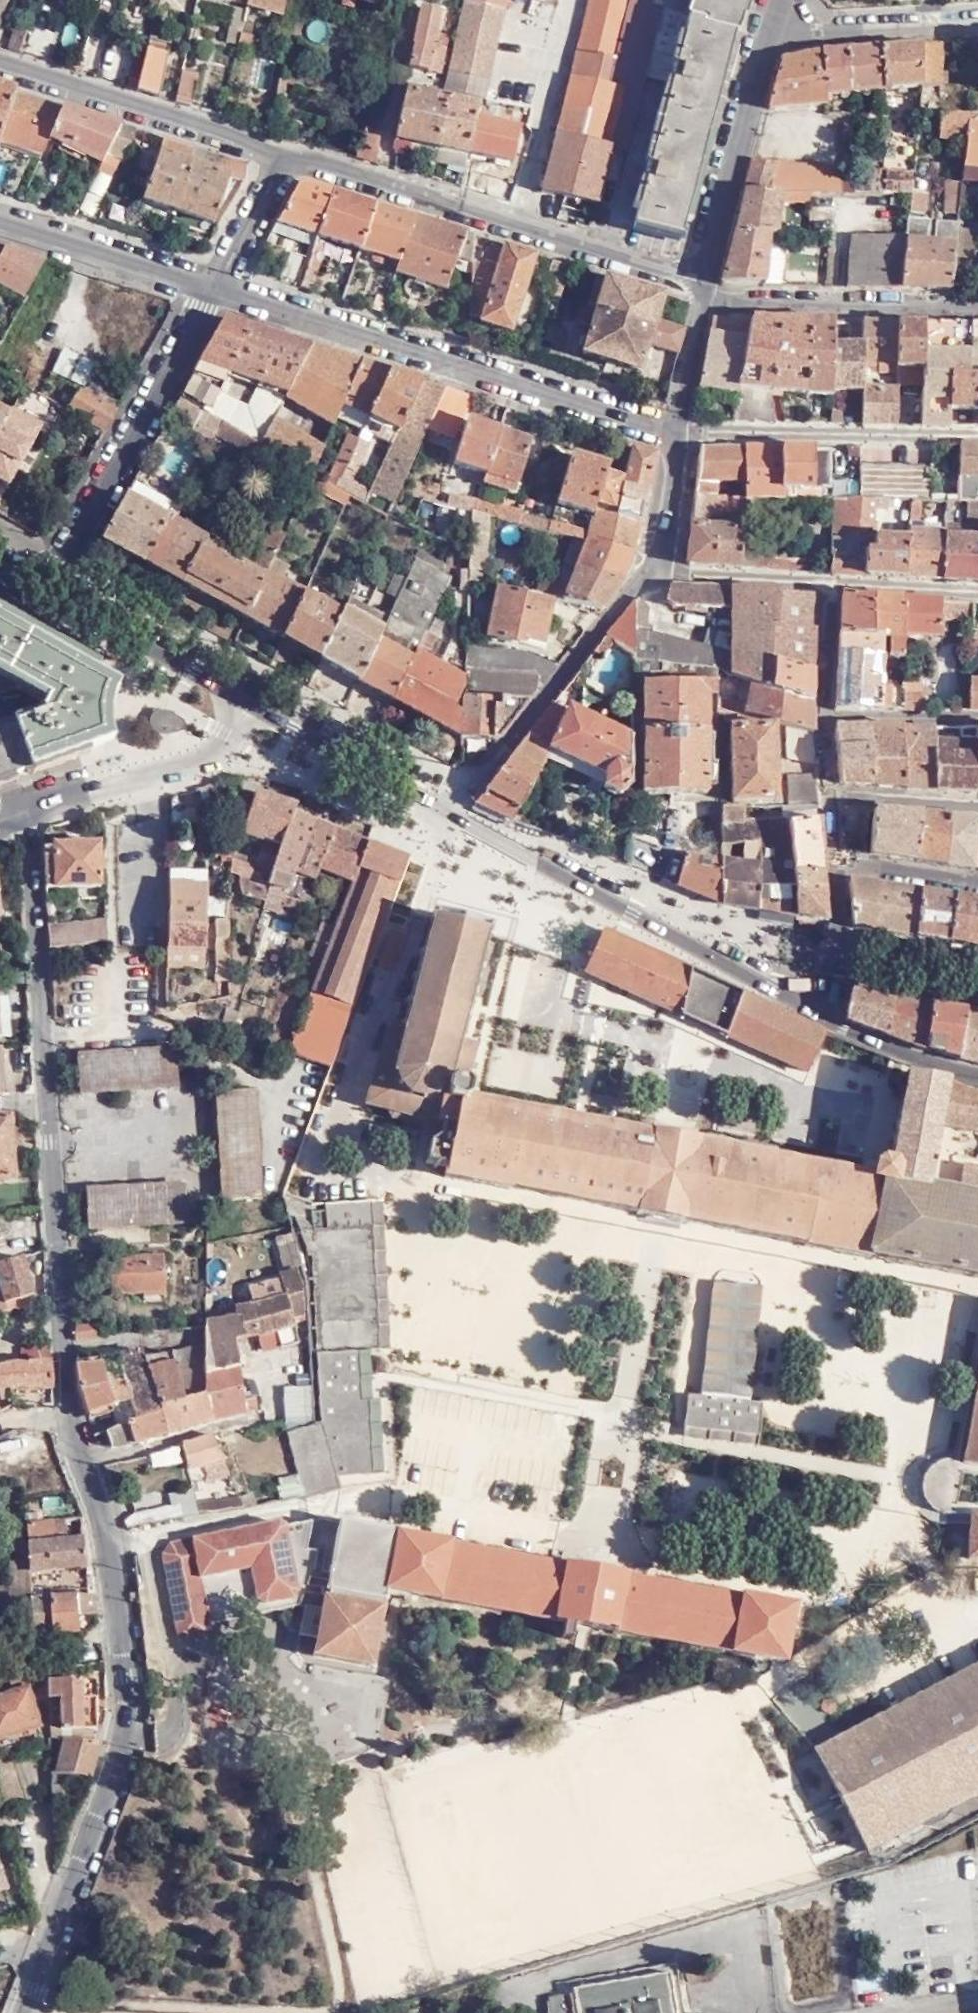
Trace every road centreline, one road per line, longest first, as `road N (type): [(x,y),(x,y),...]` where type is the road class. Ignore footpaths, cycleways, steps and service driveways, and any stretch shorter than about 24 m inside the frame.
road 1 (unclassified): [(27,816),(64,1420),(103,1523),(95,1632),(126,1693),(121,1740),(21,2012)]
road 2 (residential): [(210,283),(679,426)]
road 3 (residential): [(698,292),(279,161)]
road 4 (tertiary): [(443,816),(781,972),(816,1005)]
road 5 (residential): [(210,283),(42,593)]
road 6 (residential): [(443,816),(646,568)]
road 7 (unclassified): [(977,1860),(836,1888),(670,1939)]
road 8 (residential): [(679,426),(977,438)]
road 9 (residential): [(279,161),(0,69)]
road 10 (residential): [(698,292),(977,306)]
road 11 (residential): [(775,35),(698,292)]
road 12 (residential): [(257,715),(243,738),(27,816)]
road 13 (tertiary): [(42,593),(257,715)]
road 14 (residential): [(0,218),(210,283)]
road 15 (tertiary): [(257,715),(443,816)]
road 16 (residential): [(977,22),(775,35)]
road 17 (residential): [(826,581),(646,568)]
road 18 (tertiary): [(816,1005),(839,1026),(977,1076)]
road 19 (residential): [(821,718),(977,718)]
road 20 (residential): [(977,806),(825,793)]
road 21 (residential): [(977,590),(826,581)]
road 22 (residential): [(646,568),(679,426)]
road 23 (residential): [(975,884),(832,864)]
road 24 (residential): [(279,161),(210,283)]
road 25 (residential): [(841,949),(977,975)]
road 26 (residential): [(821,718),(826,581)]
road 27 (residential): [(679,426),(698,292)]

